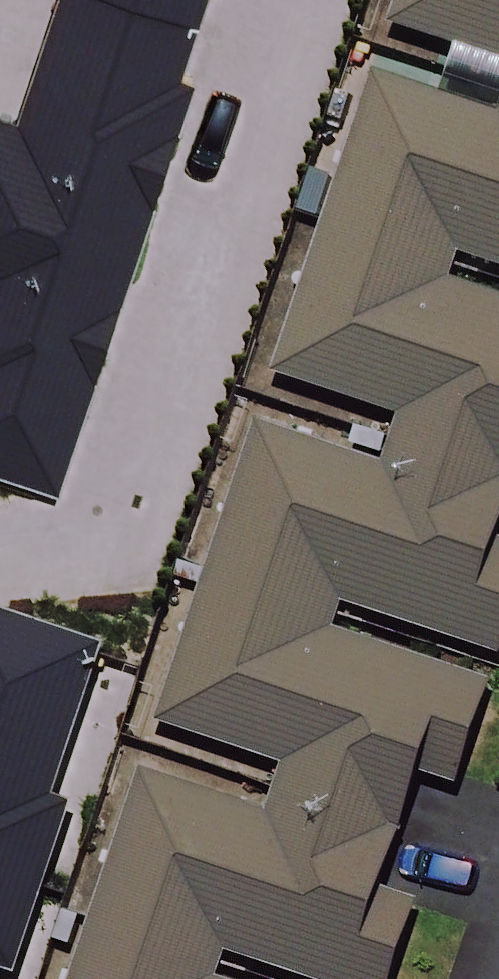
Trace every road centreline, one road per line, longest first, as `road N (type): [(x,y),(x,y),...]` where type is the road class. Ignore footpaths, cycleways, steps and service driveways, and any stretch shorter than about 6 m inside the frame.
road 1 (residential): [(271,0),(81,543),(0,568)]

